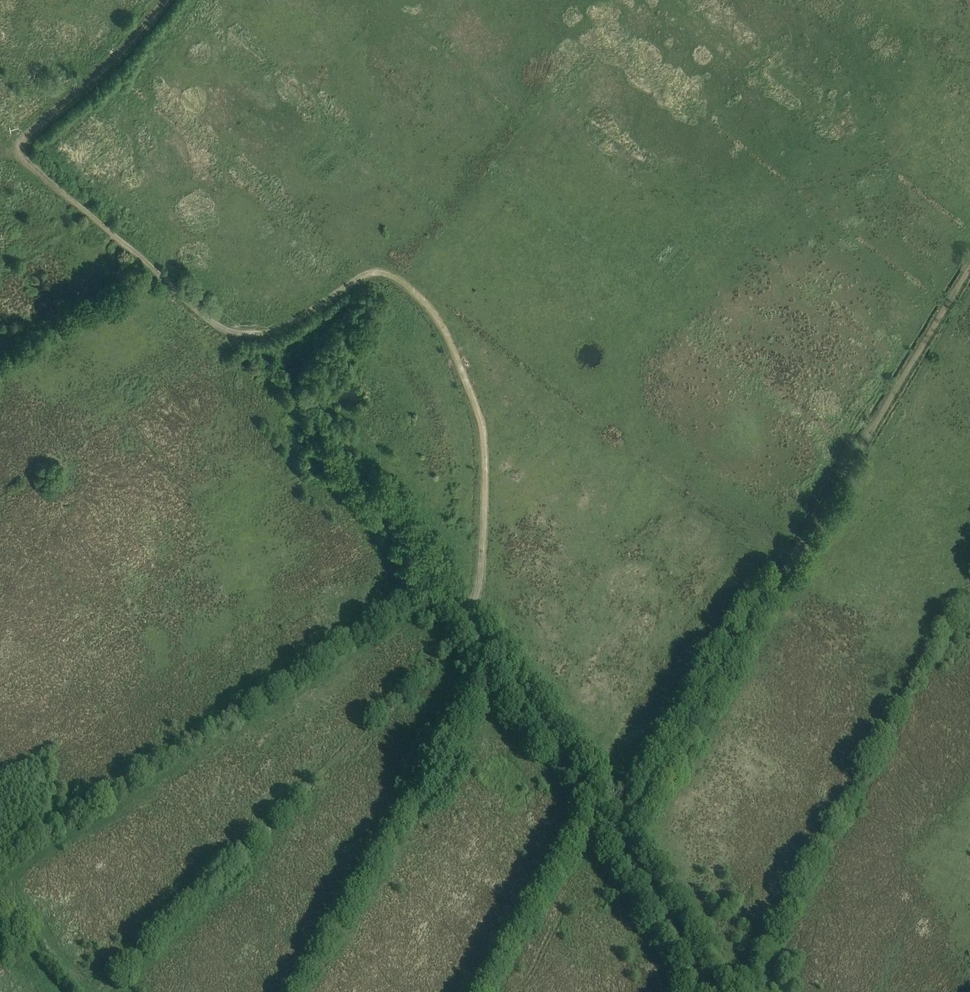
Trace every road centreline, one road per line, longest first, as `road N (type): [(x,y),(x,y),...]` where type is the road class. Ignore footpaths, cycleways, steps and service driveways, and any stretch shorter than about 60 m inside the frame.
road 1 (track): [(712,991),(617,838),(471,631),(485,510),(483,430),(434,314),(394,278),(372,275),(282,329),(228,332),(23,157),(22,140),(92,82),(165,0)]
road 2 (track): [(969,269),(617,838)]

